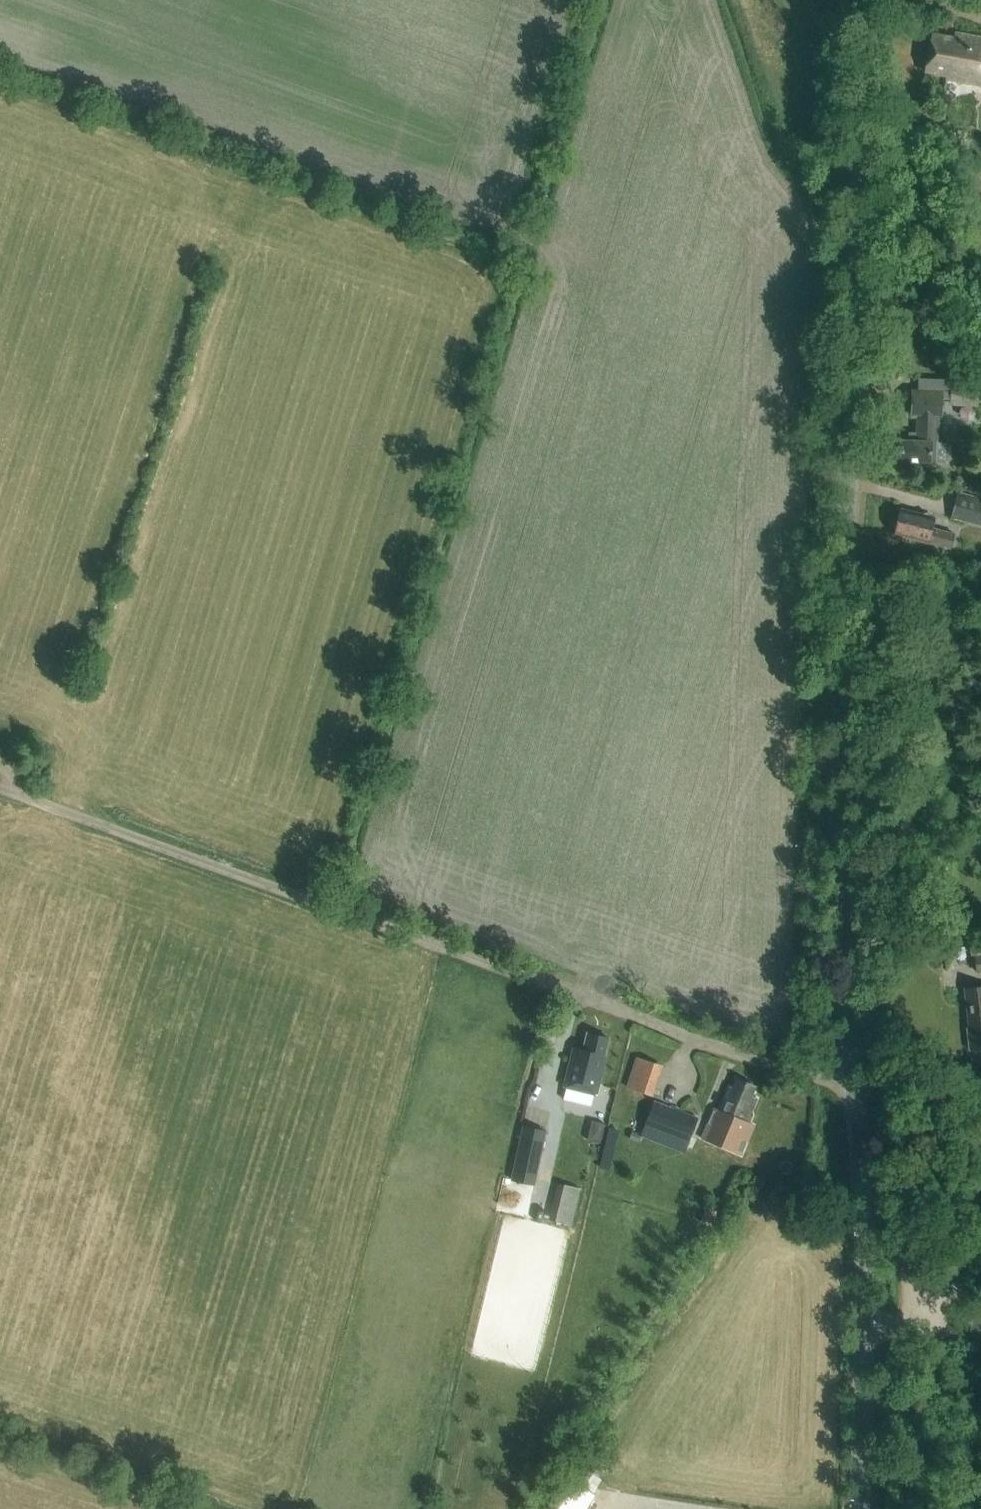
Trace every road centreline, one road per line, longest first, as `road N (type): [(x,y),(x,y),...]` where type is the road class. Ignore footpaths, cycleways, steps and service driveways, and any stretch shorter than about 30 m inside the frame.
road 1 (tertiary): [(857,1508),(861,1332),(840,874),(840,577),(862,0)]
road 2 (track): [(852,1081),(804,1076),(33,800),(0,761)]

